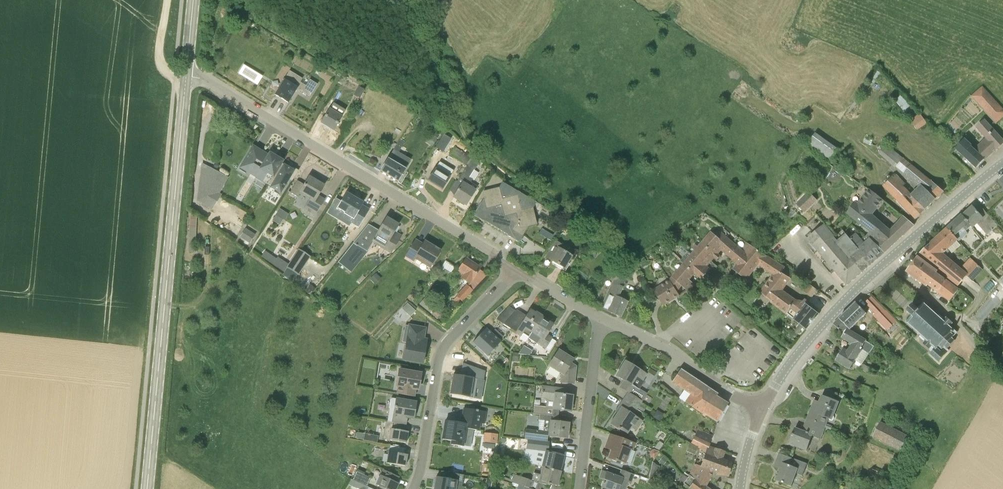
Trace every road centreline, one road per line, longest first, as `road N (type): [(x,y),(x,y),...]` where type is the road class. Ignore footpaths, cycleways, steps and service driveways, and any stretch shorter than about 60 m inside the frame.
road 1 (secondary): [(147,488),(186,77)]
road 2 (unclassified): [(517,270),(209,82),(186,77)]
road 3 (track): [(632,274),(606,241),(471,143),(415,0)]
road 4 (tertiary): [(762,410),(798,352),(855,290),(1002,163)]
road 5 (residential): [(517,270),(442,350),(413,488)]
road 6 (residential): [(579,488),(603,319)]
road 7 (unclassified): [(762,410),(660,346)]

